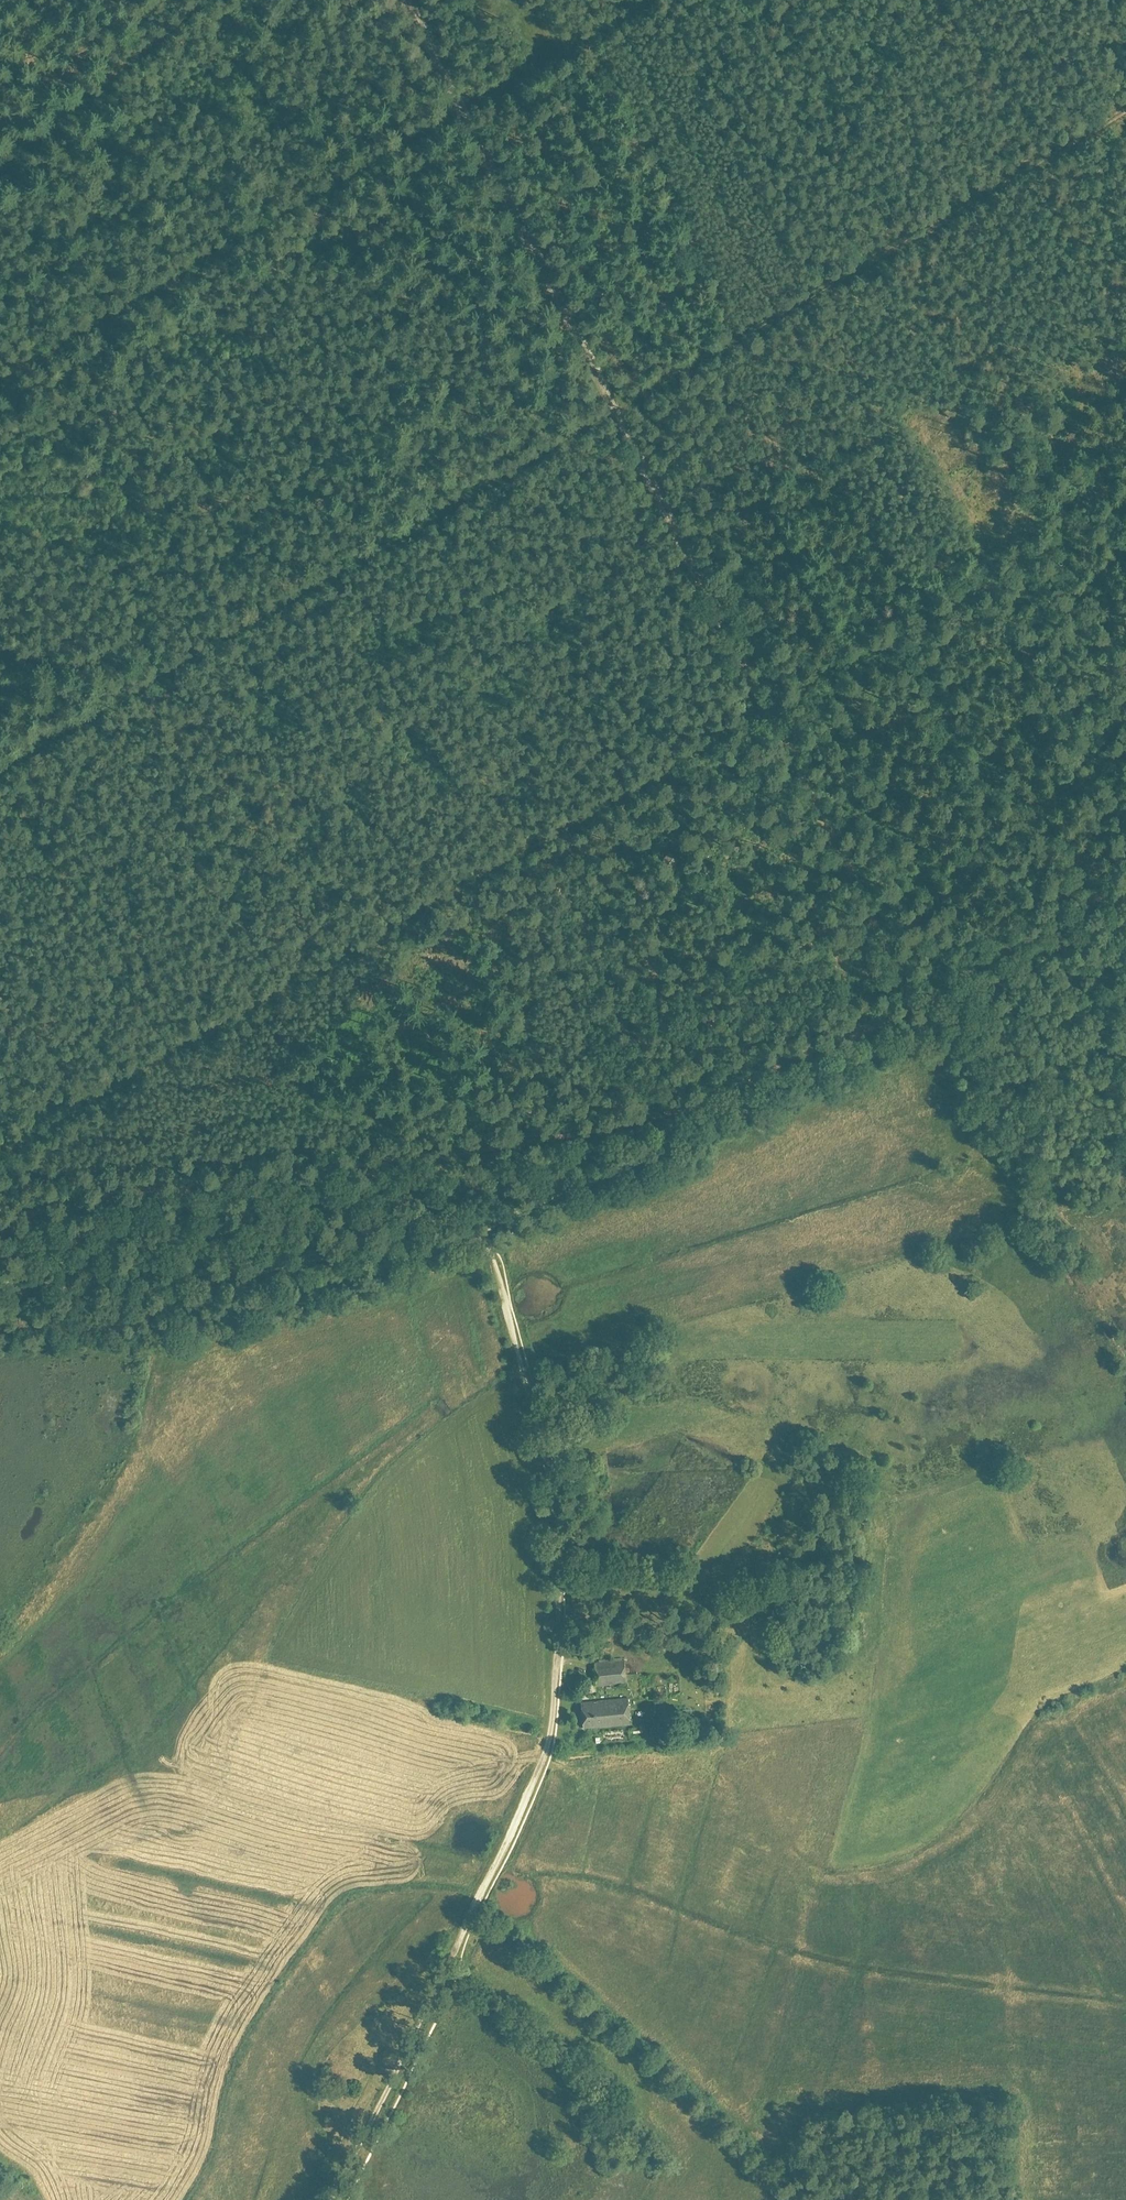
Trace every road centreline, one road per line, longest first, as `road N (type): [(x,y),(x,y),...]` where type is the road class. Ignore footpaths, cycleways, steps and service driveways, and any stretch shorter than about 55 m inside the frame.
road 1 (track): [(0,1159),(1125,495)]
road 2 (track): [(0,762),(1125,111)]
road 3 (track): [(930,1018),(631,447),(414,0)]
road 4 (track): [(481,1237),(553,1509),(550,1738),(525,1807),(332,2199)]
road 5 (track): [(273,1167),(585,1131),(688,1106),(922,1003),(1125,884)]
road 6 (track): [(0,1218),(164,1178),(273,1167)]
road 7 (track): [(273,1167),(401,1200),(481,1237)]

